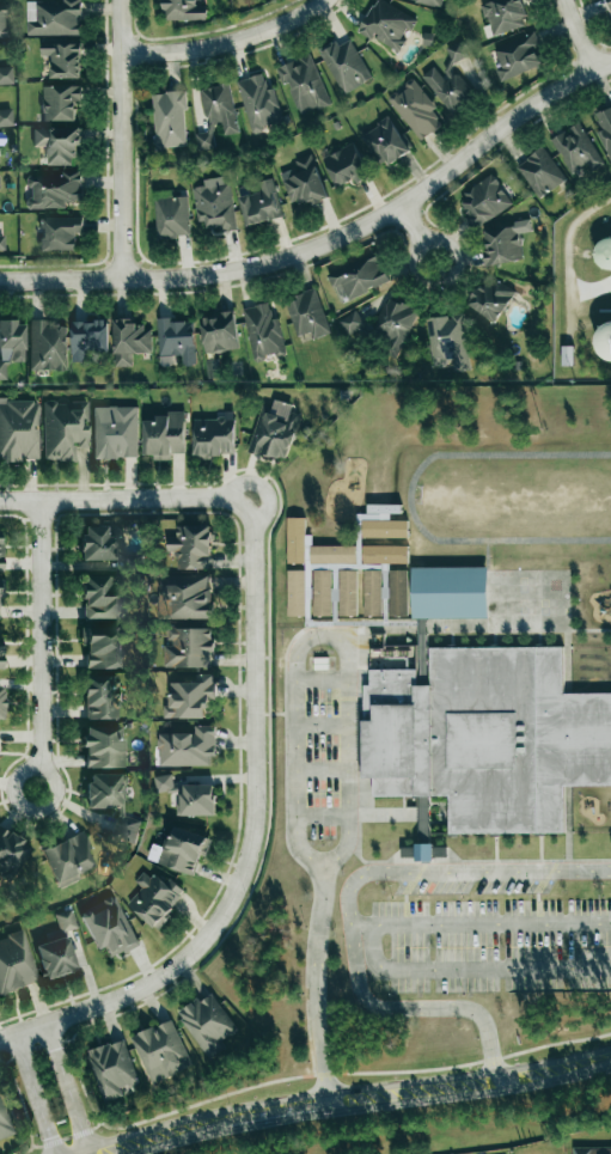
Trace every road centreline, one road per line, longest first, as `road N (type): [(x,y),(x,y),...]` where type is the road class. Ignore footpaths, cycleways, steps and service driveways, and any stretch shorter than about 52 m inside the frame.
road 1 (residential): [(243,506),(253,537),(255,816),(238,884),(200,944),(146,985),(0,1039)]
road 2 (residential): [(610,63),(528,108),(399,206),(305,251),(170,279),(0,281)]
road 3 (tertiary): [(610,1054),(176,1129),(99,1153)]
road 4 (residential): [(42,499),(43,753),(36,790)]
road 5 (residential): [(122,280),(119,0)]
road 6 (residential): [(243,506),(209,497),(0,499)]
road 7 (residential): [(120,54),(232,41),(323,0)]
road 8 (residential): [(91,1153),(49,1022)]
road 9 (residential): [(13,1034),(48,1153)]

